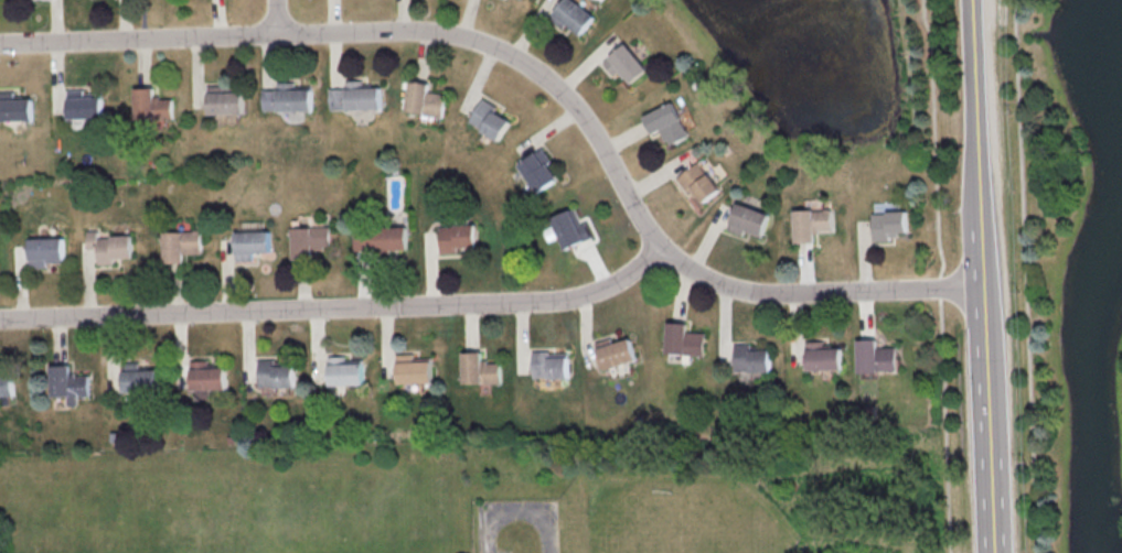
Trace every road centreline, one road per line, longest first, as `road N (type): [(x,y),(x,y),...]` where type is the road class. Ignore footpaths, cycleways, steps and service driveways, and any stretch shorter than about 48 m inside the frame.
road 1 (residential): [(0,41),(461,33),(527,57),(574,98),(659,242),(719,286),(779,294),(983,284)]
road 2 (residential): [(0,320),(553,301),(610,283),(659,242)]
road 3 (tertiary): [(973,0),(994,552)]

